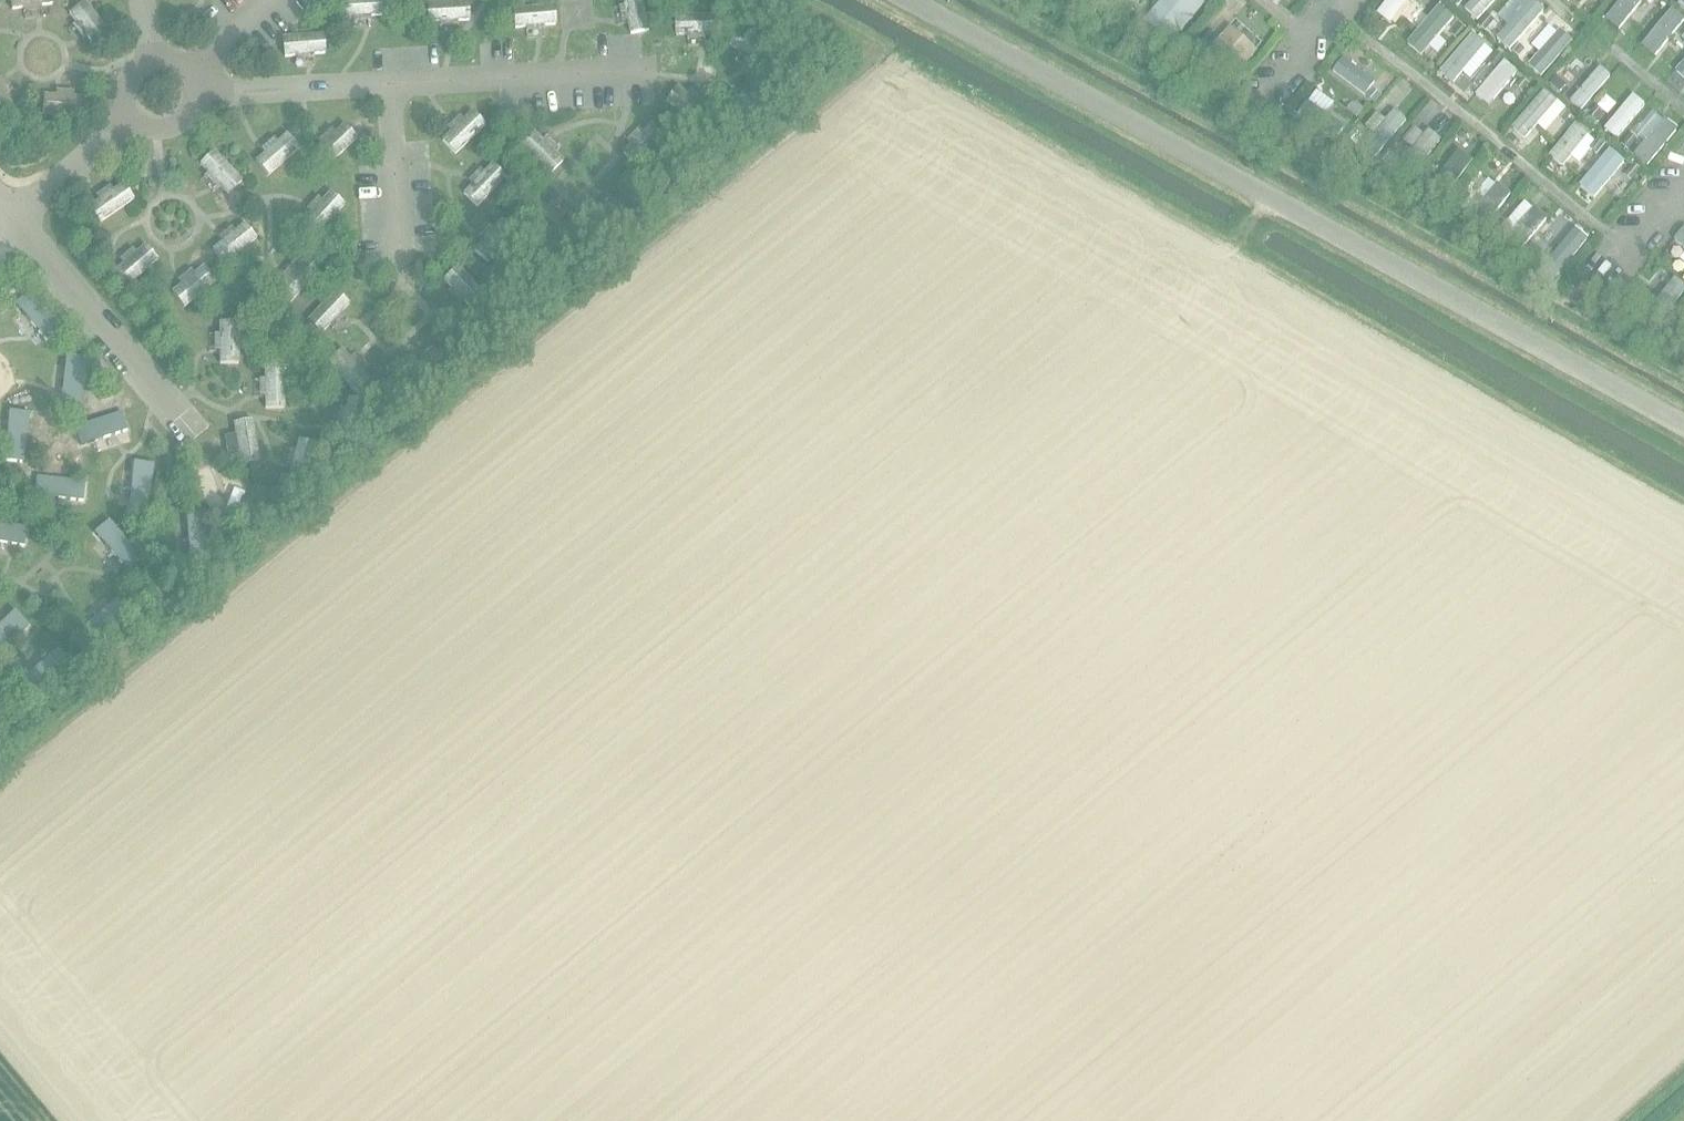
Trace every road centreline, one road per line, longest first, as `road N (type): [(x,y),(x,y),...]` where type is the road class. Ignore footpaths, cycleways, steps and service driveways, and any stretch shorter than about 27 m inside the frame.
road 1 (unclassified): [(1683,429),(906,0)]
road 2 (track): [(1327,7),(1621,244)]

